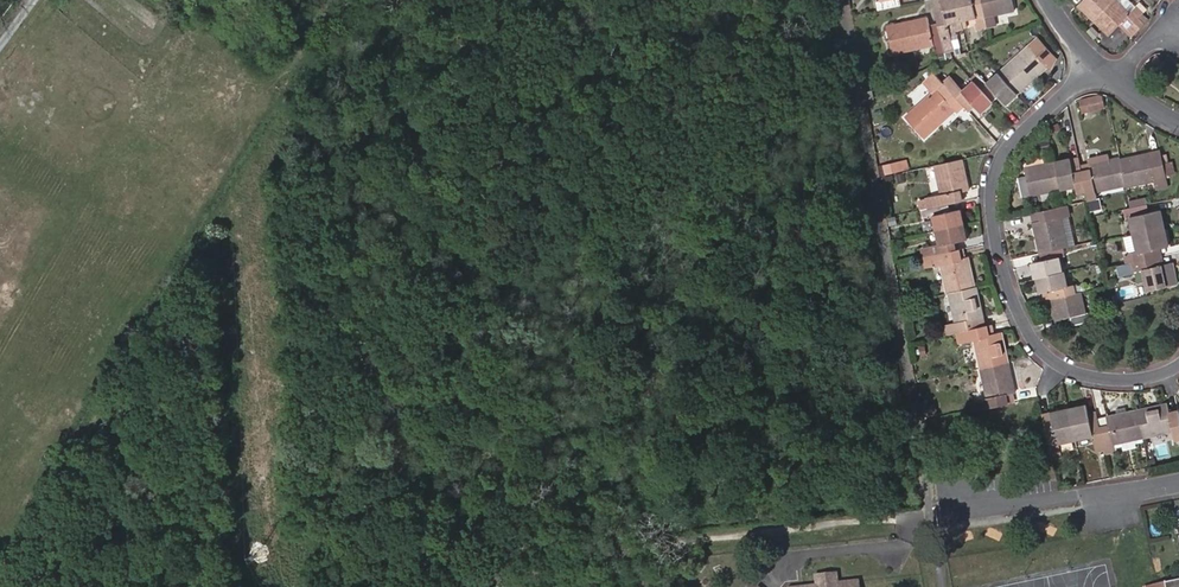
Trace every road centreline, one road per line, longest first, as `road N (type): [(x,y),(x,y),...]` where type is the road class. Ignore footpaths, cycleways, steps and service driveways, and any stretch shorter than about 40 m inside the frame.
road 1 (residential): [(1094,64),(1011,141),(996,166),(1001,255),(1023,323),(1061,366),(1127,380),(1178,366)]
road 2 (residential): [(1178,482),(929,512)]

